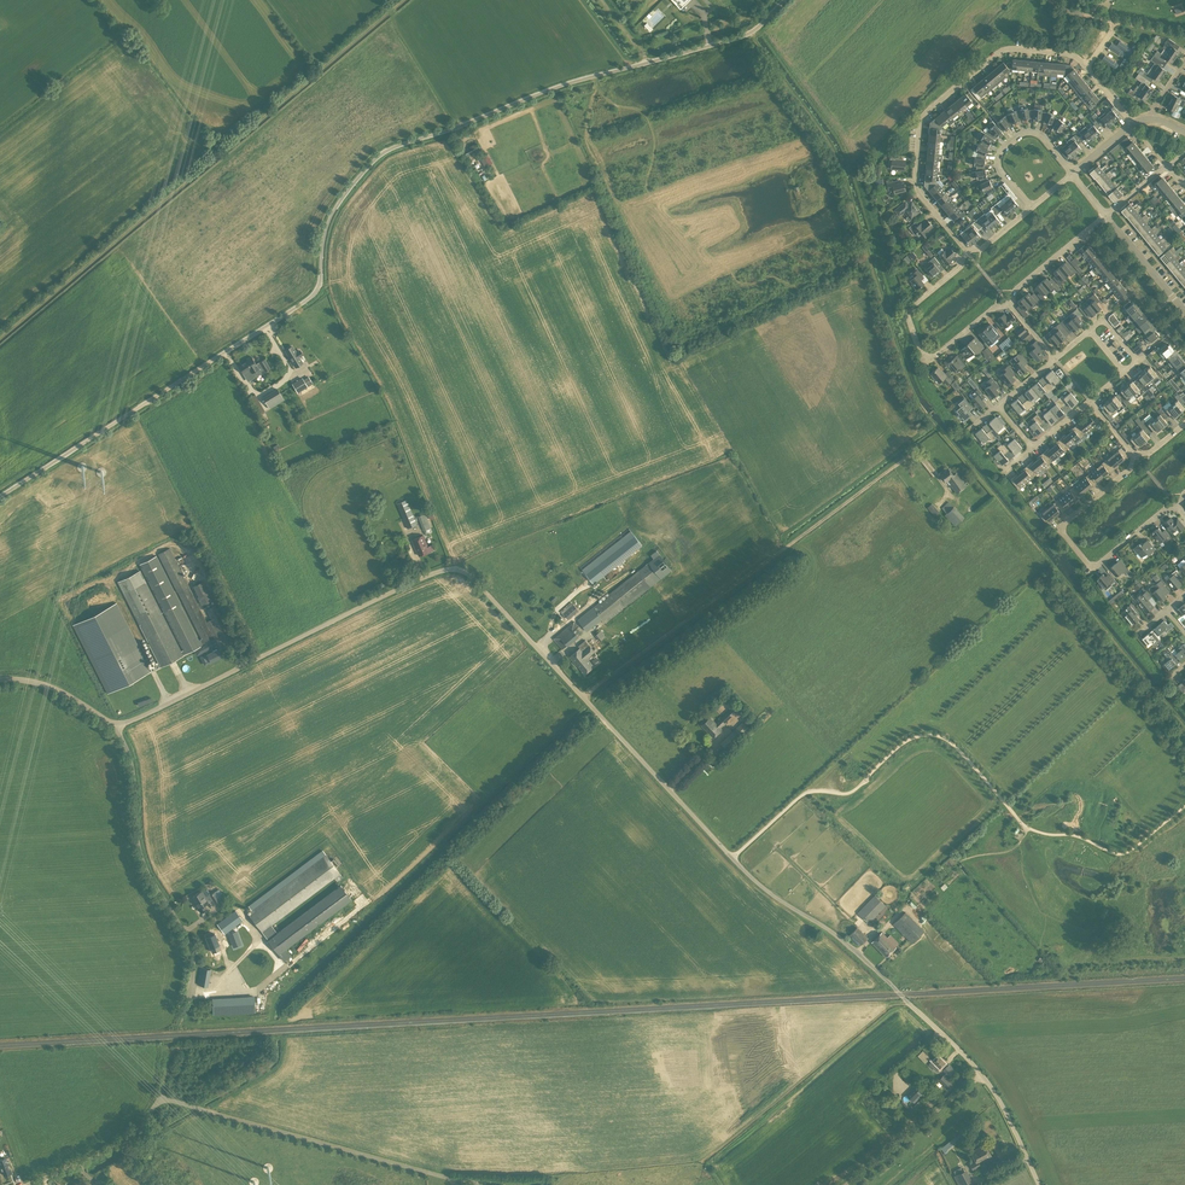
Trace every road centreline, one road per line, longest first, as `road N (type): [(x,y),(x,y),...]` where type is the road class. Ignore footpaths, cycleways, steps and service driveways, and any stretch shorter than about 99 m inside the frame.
road 1 (unclassified): [(1039,1184),(1004,1108),(971,1062),(845,942),(747,874),(465,571),(436,572),(115,727)]
road 2 (unclassified): [(0,498),(314,295),(346,193),(391,148),(563,85),(737,39),(785,0)]
road 3 (track): [(732,858),(799,796),(853,791),(901,743),(931,735),(950,742),(1025,827)]
road 4 (residential): [(966,251),(920,190),(925,112),(1005,50),(1070,54),(1086,67)]
road 5 (unclassified): [(183,1018),(193,957),(146,869),(131,765),(115,727)]
road 6 (residential): [(1180,509),(1162,511),(1093,568),(1059,529),(1130,469),(1133,454)]
road 7 (residential): [(1010,305),(995,307),(934,357),(923,352),(909,310),(961,265),(966,251)]
road 8 (unclassified): [(27,1184),(112,1147),(148,1114),(163,1087)]
road 9 (residential): [(1072,173),(1036,132),(1003,147),(1002,173),(1031,207)]
road 10 (residential): [(1106,215),(1015,290),(1010,305)]
road 11 (unclassified): [(115,727),(41,685),(0,682)]
road 12 (residential): [(1184,310),(1106,215)]

